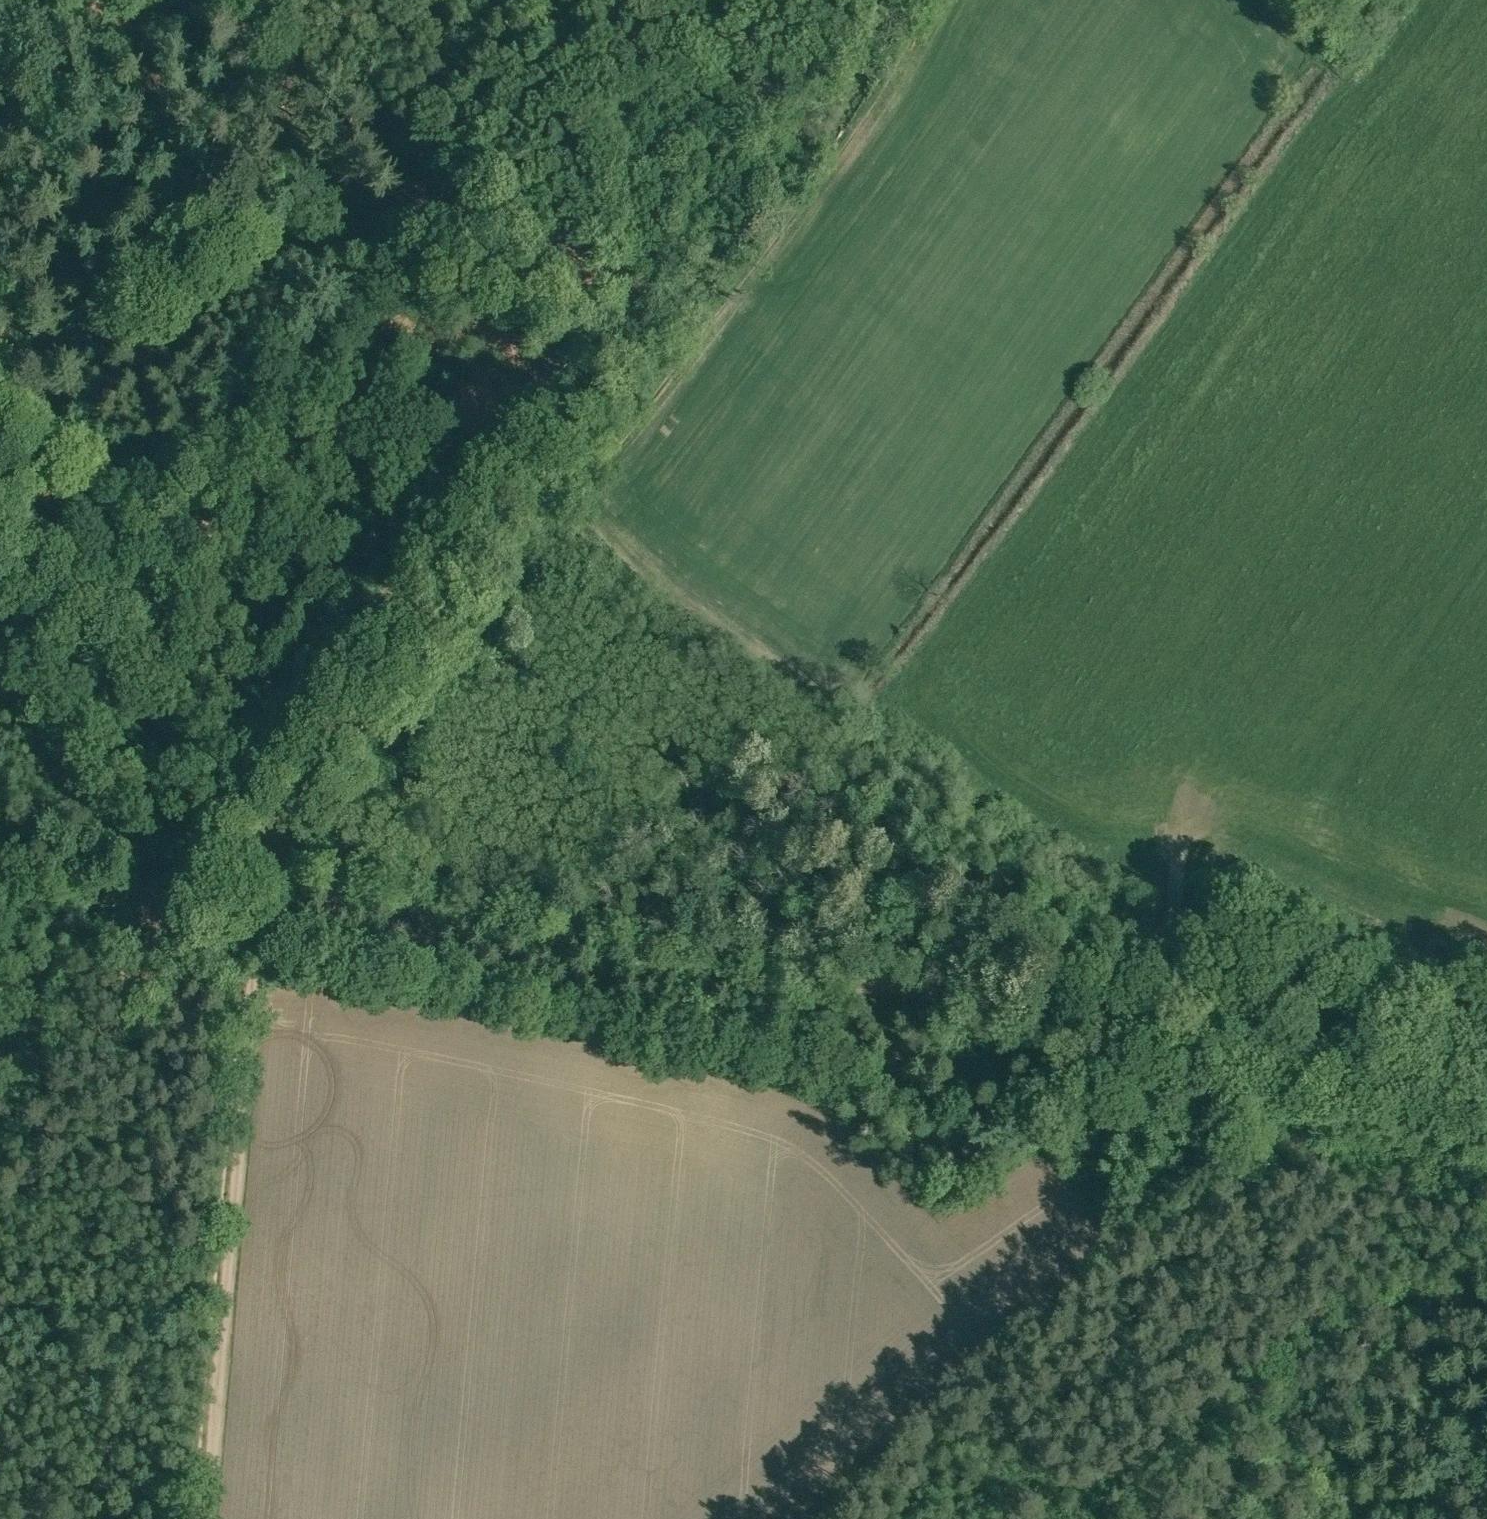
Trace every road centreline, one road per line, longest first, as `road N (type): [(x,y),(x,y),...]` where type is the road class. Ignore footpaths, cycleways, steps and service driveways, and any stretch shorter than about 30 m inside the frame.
road 1 (track): [(1486,1102),(324,858),(231,796),(0,544)]
road 2 (track): [(207,1518),(256,849)]

